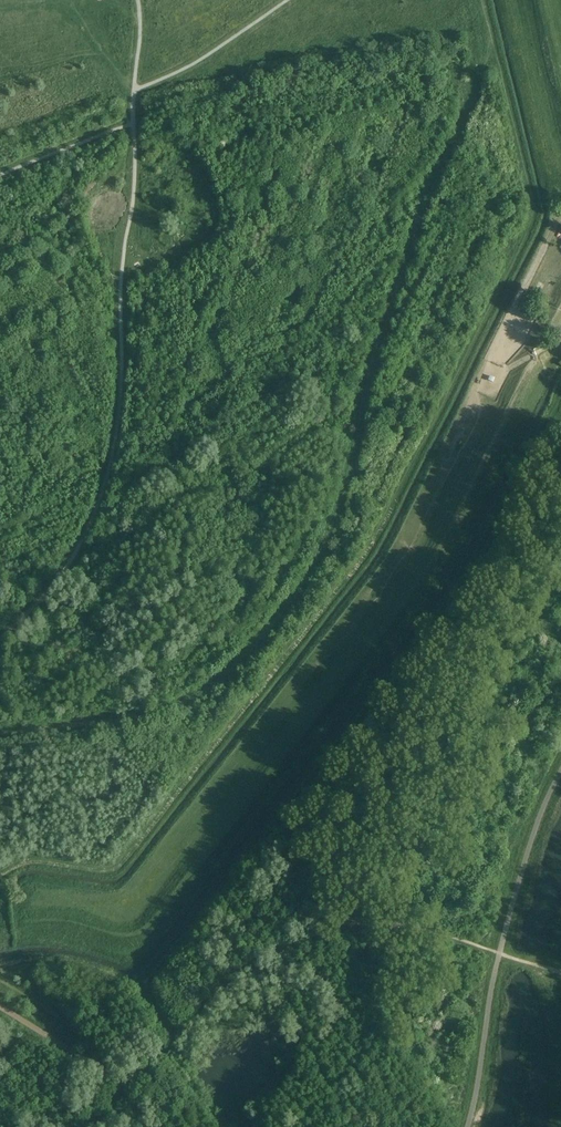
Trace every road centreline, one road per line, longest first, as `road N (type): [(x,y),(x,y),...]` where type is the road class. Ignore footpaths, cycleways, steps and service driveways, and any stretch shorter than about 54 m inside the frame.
road 1 (track): [(128,1084),(224,983),(275,947),(399,924),(498,954)]

